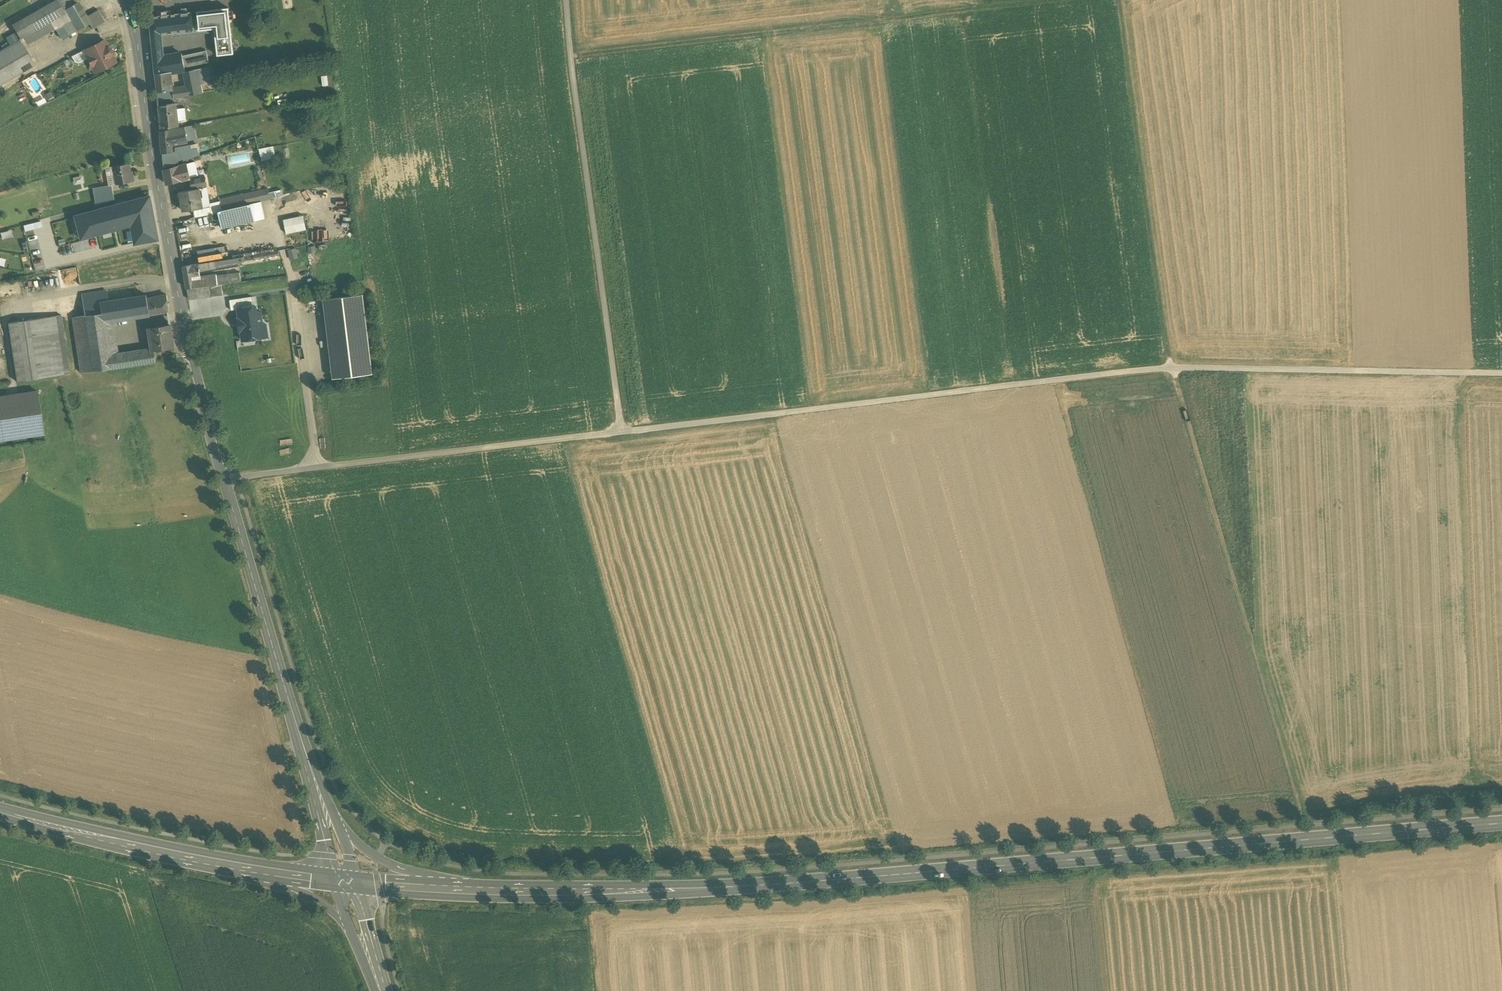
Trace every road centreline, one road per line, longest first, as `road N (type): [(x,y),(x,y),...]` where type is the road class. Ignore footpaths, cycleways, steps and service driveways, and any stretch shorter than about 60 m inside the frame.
road 1 (track): [(1501,373),(1172,368),(236,479)]
road 2 (secondary): [(1501,824),(677,889),(453,891)]
road 3 (secondary): [(327,818),(193,360),(125,0)]
road 4 (track): [(570,56),(1038,0)]
road 5 (track): [(1300,813),(1249,613),(1172,368)]
road 6 (track): [(622,432),(566,0)]
road 7 (track): [(1121,0),(1172,368)]
road 8 (secondary): [(244,868),(0,810)]
road 9 (secondary): [(244,868),(346,922),(377,980)]
road 10 (secondary): [(453,891),(379,860),(327,818)]

